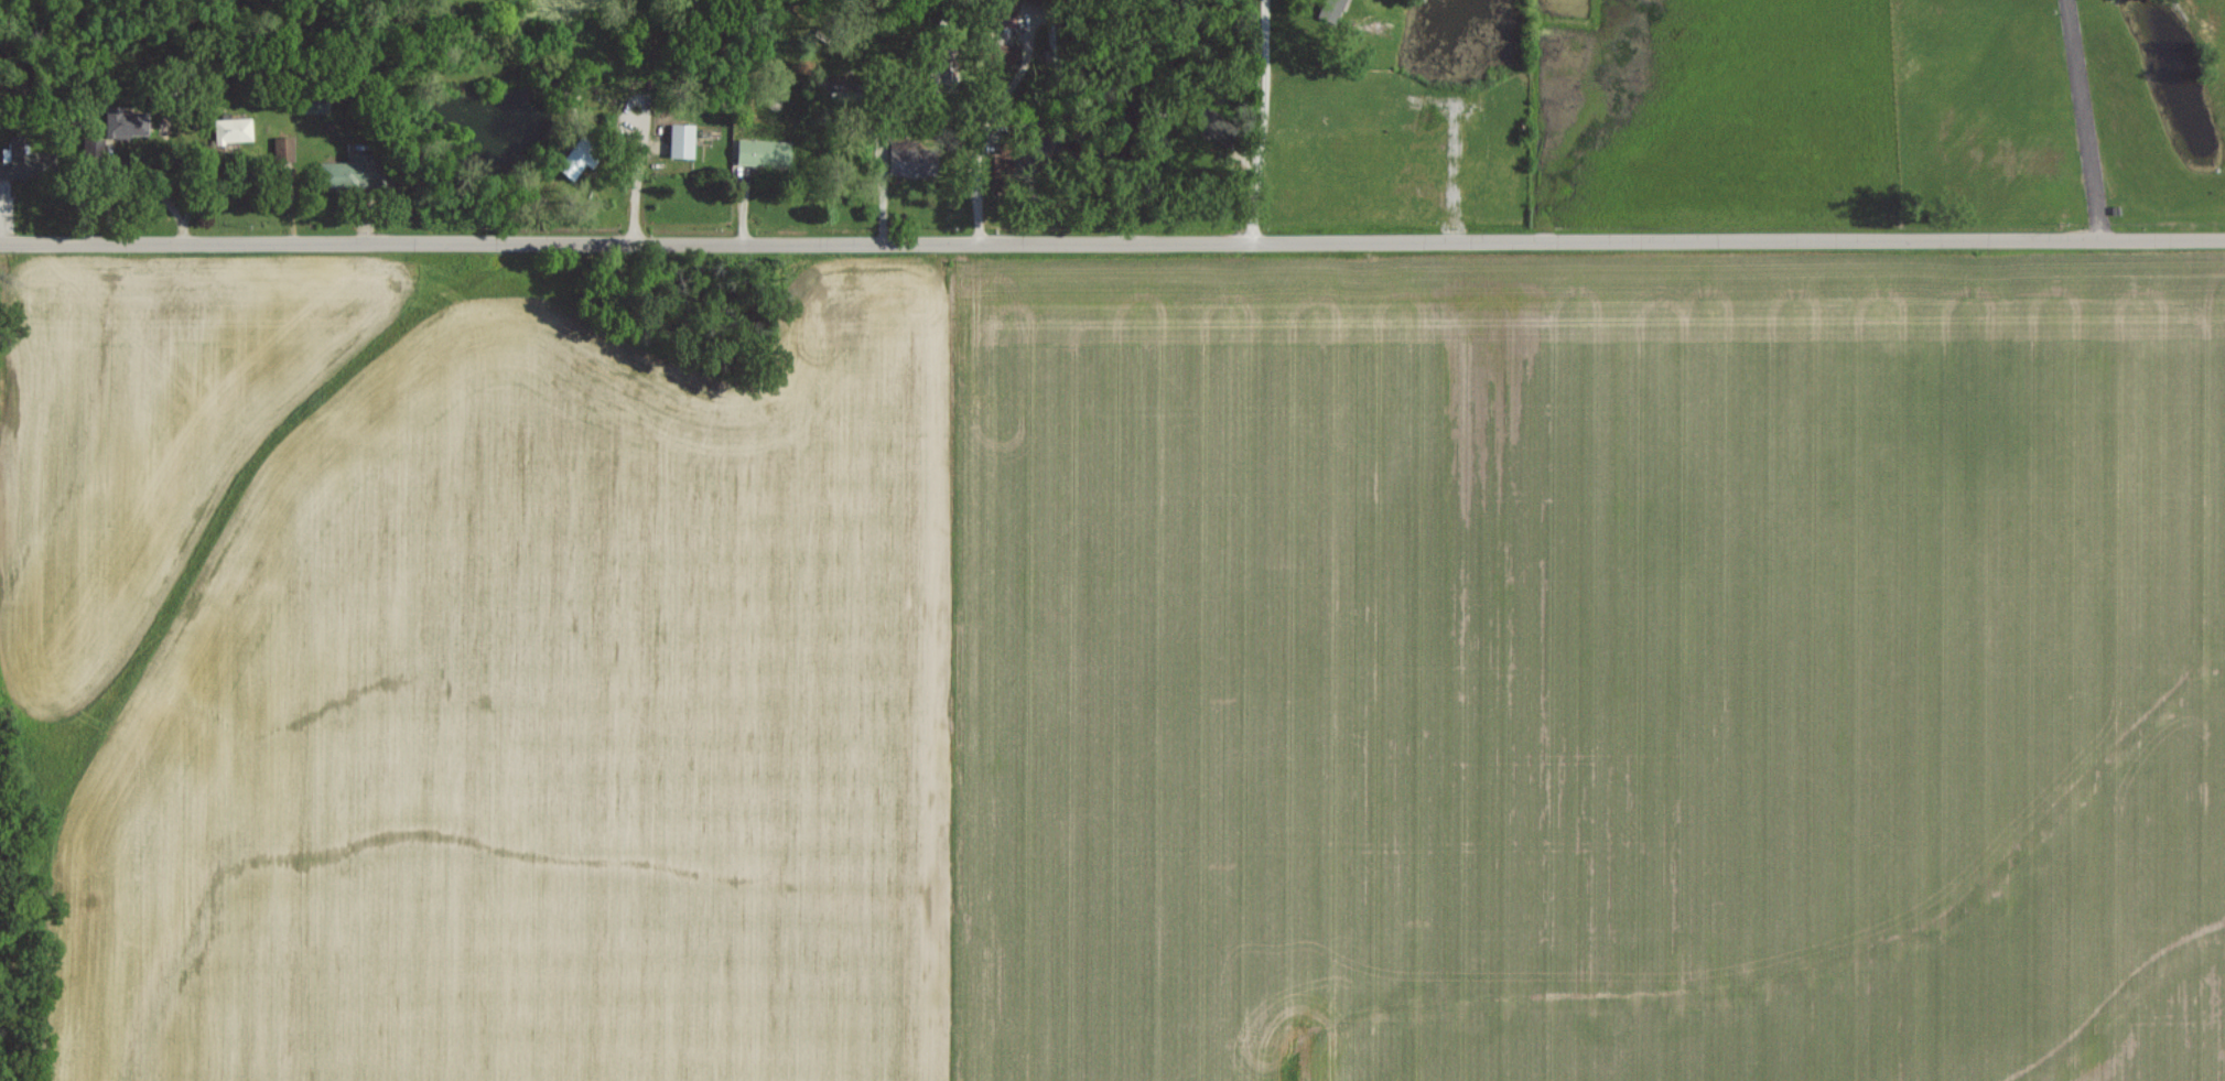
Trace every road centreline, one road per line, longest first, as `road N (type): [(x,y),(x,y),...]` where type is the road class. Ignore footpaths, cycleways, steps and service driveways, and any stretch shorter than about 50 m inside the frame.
road 1 (tertiary): [(2224,239),(1254,247),(0,230)]
road 2 (residential): [(1254,247),(1268,0)]

